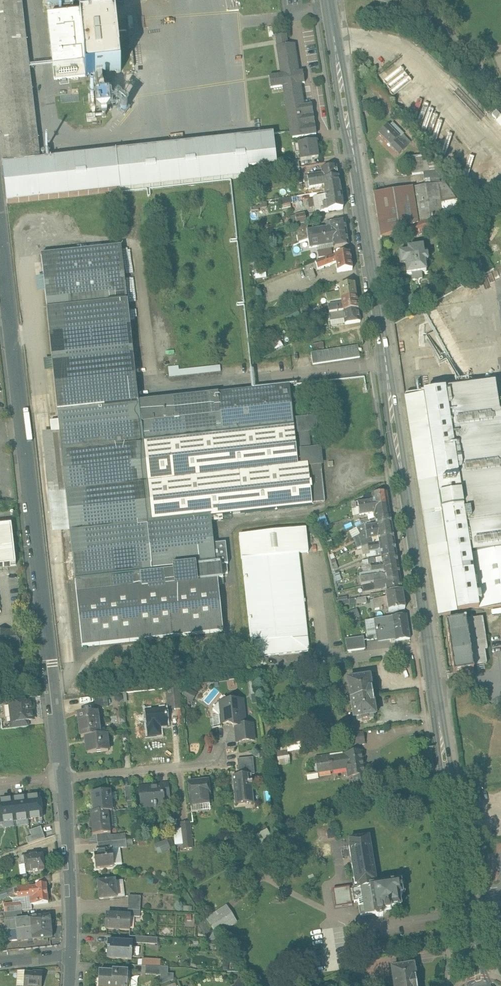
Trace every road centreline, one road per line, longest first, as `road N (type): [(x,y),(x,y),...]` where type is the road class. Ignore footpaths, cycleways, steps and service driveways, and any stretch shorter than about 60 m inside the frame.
road 1 (tertiary): [(481,985),(329,0)]
road 2 (residential): [(61,778),(0,223)]
road 3 (residential): [(72,955),(61,778)]
road 4 (residential): [(61,778),(190,767),(216,755)]

